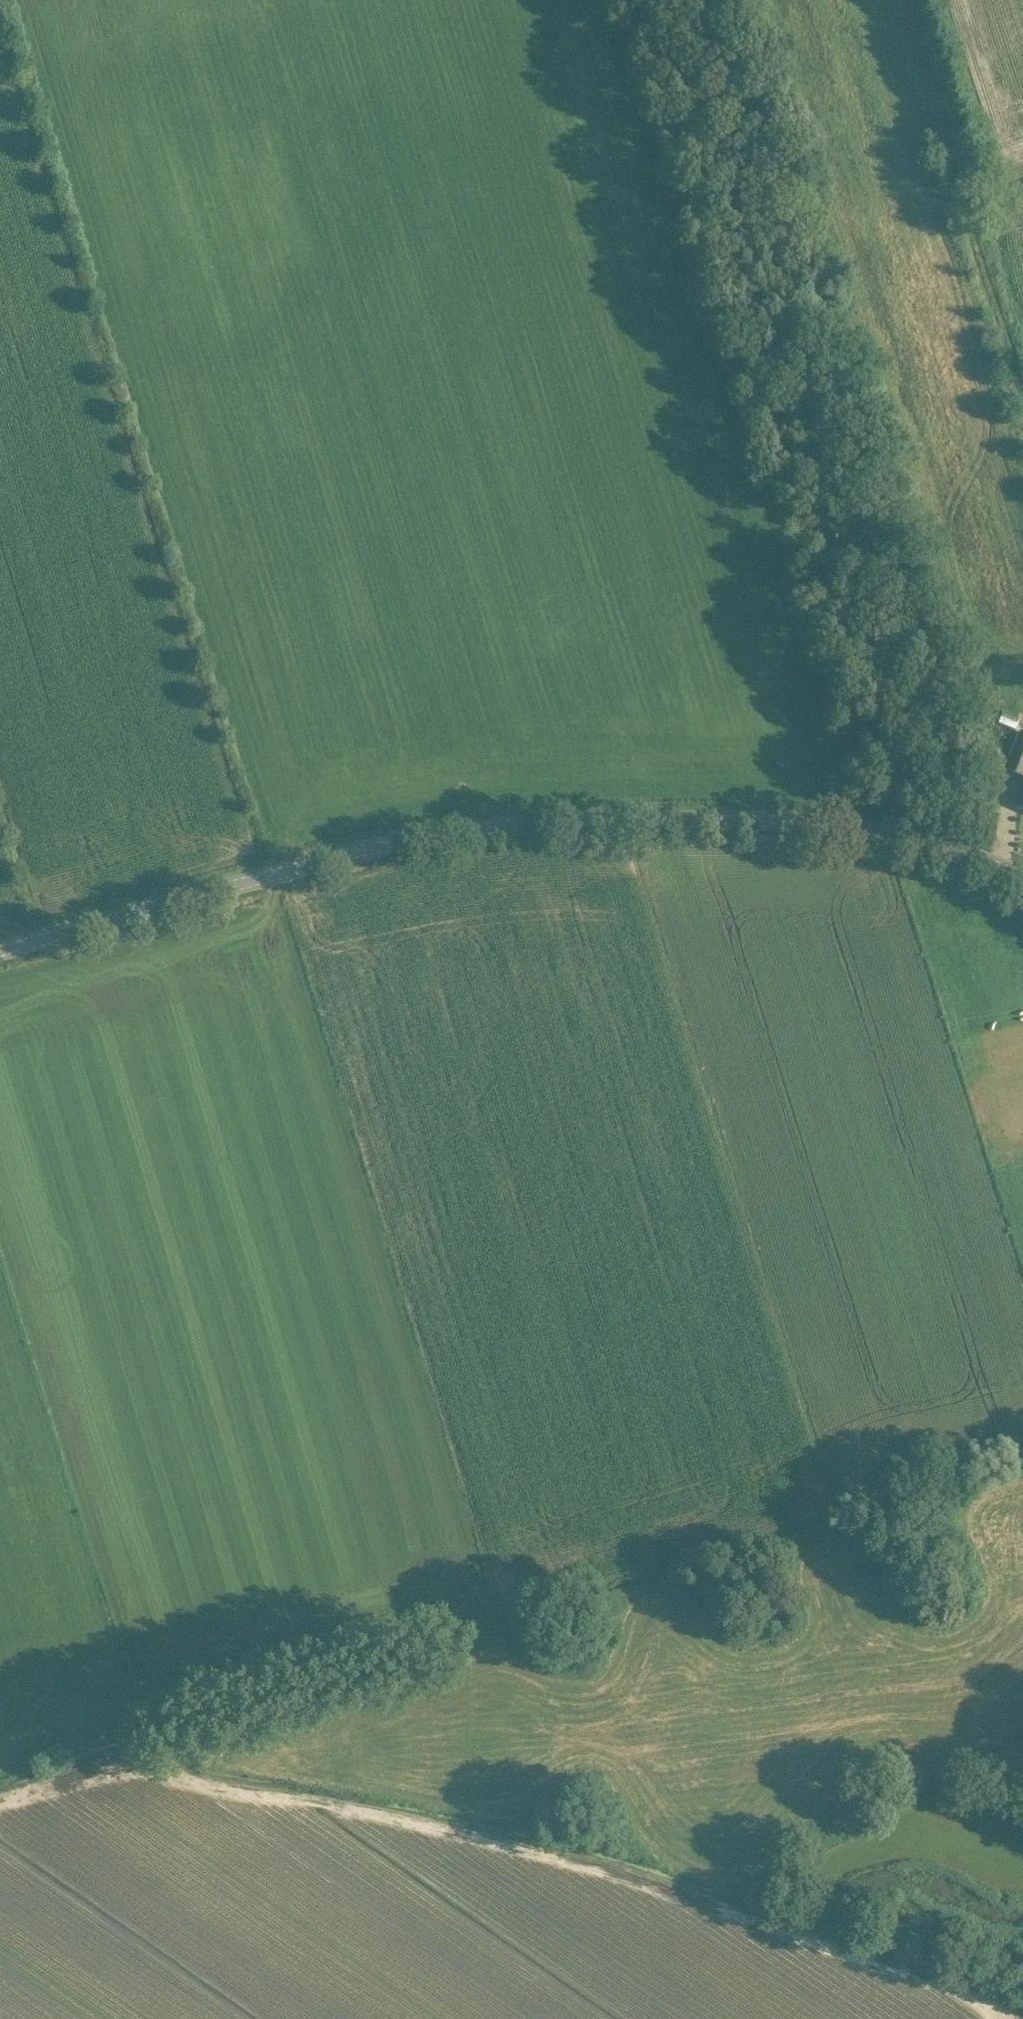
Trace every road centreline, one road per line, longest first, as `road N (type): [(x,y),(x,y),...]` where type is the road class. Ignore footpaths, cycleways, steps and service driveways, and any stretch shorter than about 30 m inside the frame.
road 1 (tertiary): [(0,951),(403,840),(534,823),(818,824),(907,837),(1022,877)]

